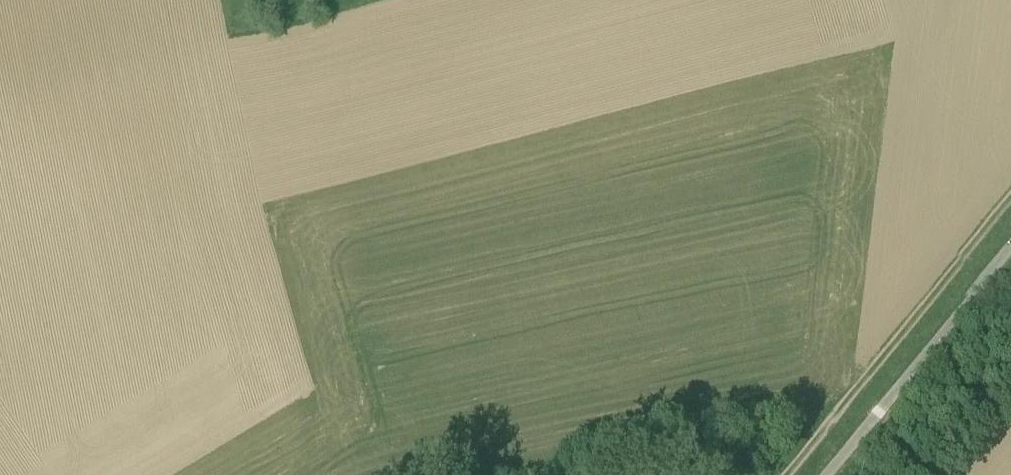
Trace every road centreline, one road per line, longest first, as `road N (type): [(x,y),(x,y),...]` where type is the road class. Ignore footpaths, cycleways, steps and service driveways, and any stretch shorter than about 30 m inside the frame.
road 1 (track): [(1010,201),(785,474)]

